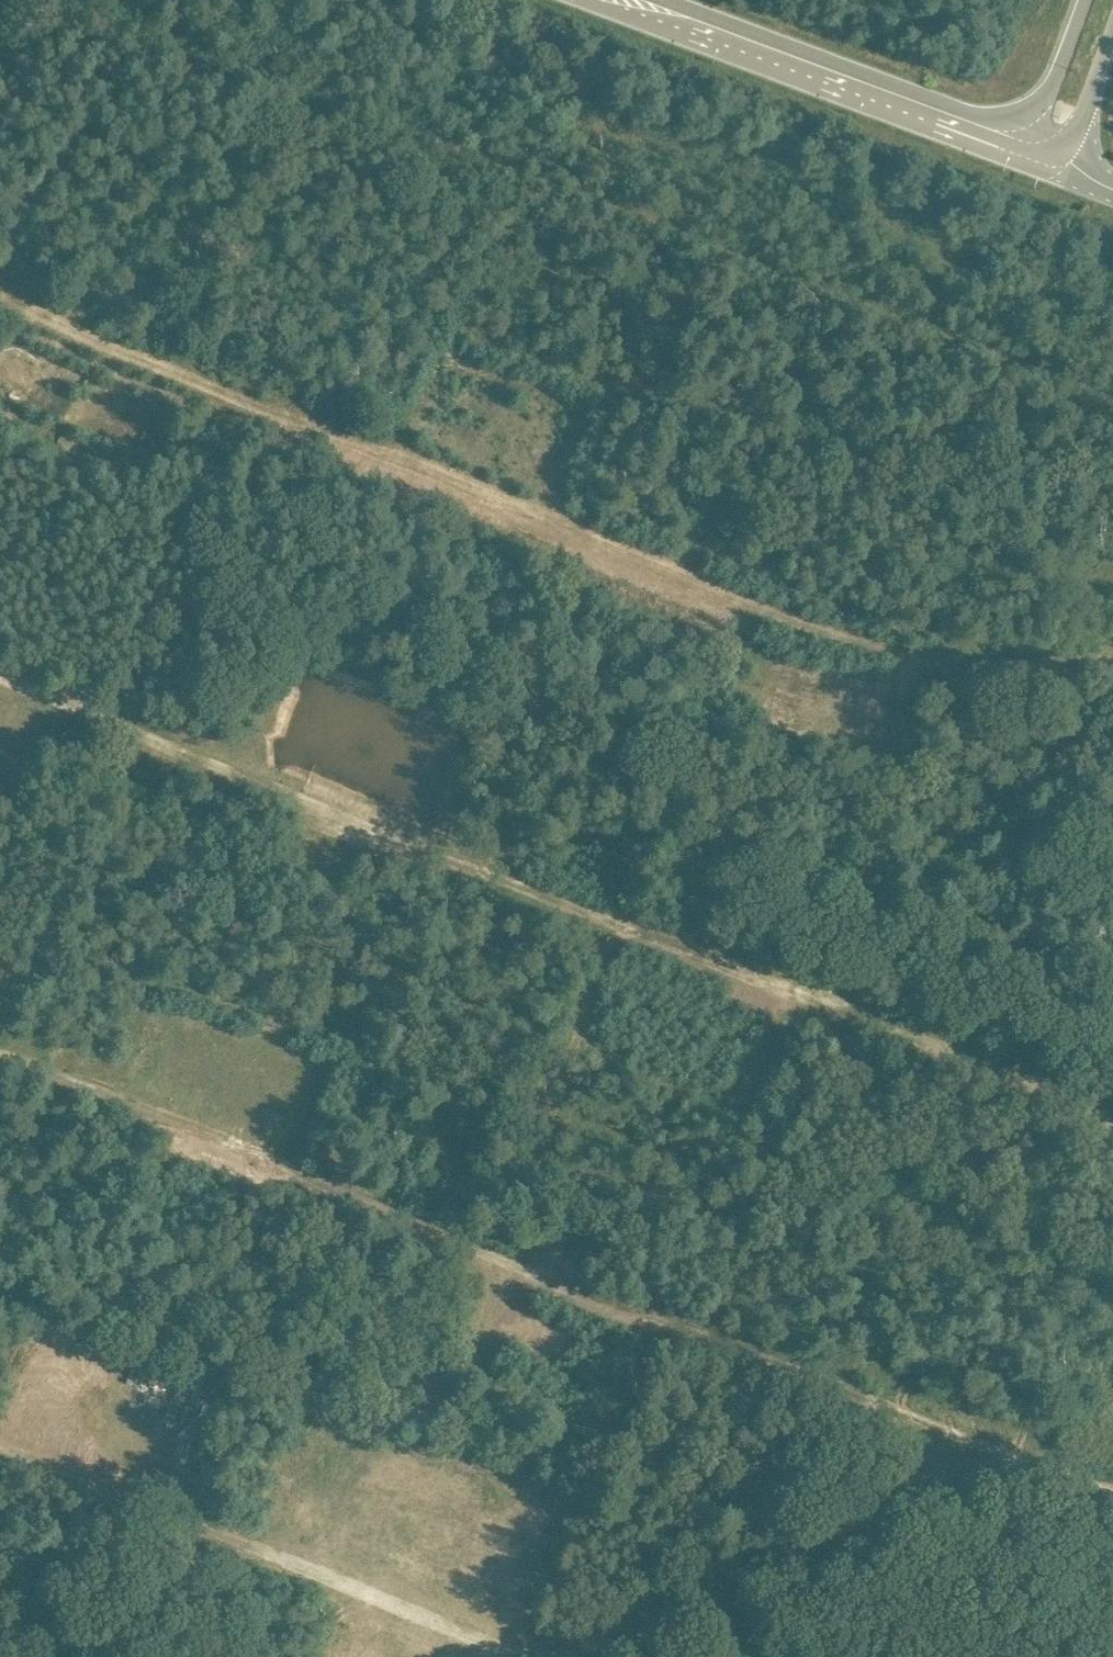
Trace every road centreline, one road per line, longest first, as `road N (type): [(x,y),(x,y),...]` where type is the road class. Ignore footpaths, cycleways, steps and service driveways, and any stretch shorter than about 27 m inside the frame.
road 1 (unclassified): [(676,21),(1004,140)]
road 2 (unclassified): [(1087,0),(1041,111),(1025,133),(1004,140)]
road 3 (unclassified): [(1059,153),(1112,33)]

